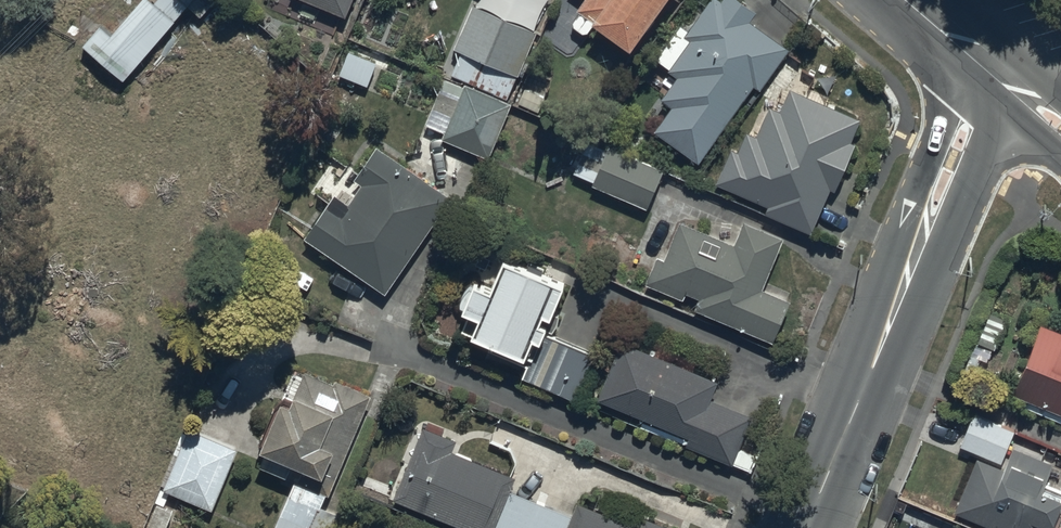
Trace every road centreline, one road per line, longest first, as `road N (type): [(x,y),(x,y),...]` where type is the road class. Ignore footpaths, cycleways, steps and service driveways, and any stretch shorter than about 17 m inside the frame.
road 1 (tertiary): [(807,527),(966,122),(996,81)]
road 2 (tertiary): [(903,0),(996,81)]

